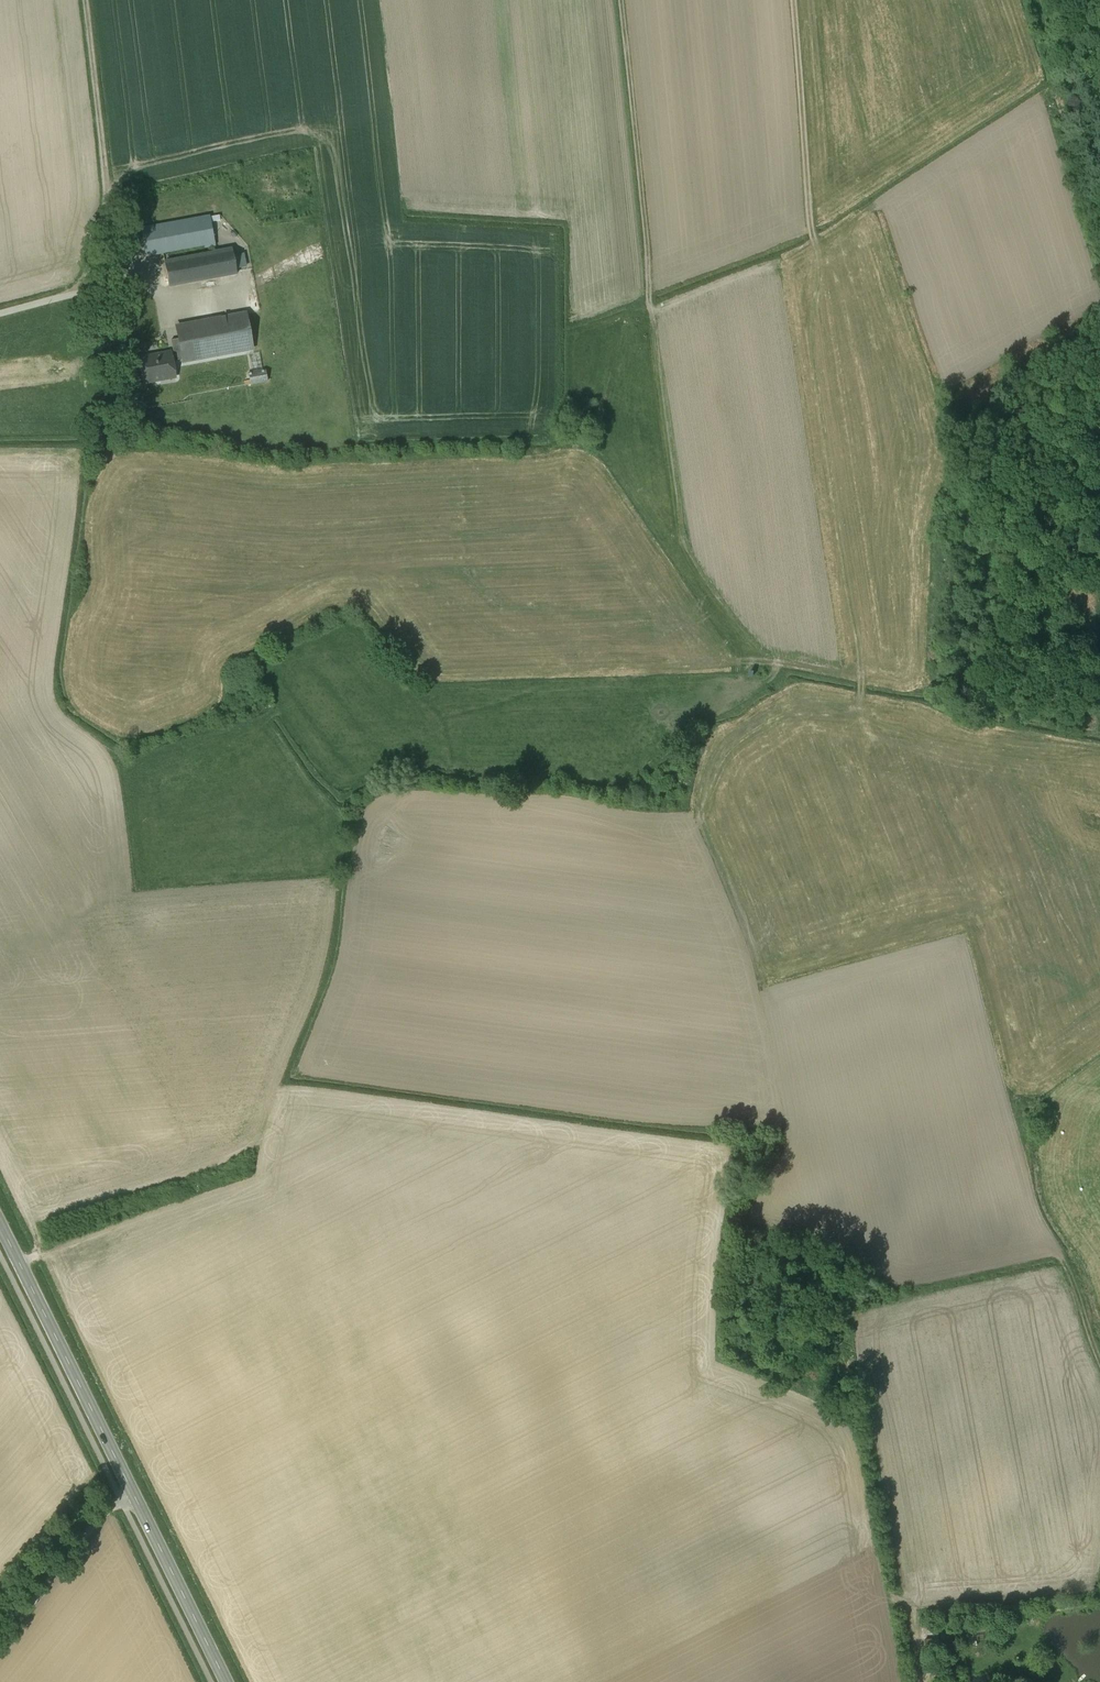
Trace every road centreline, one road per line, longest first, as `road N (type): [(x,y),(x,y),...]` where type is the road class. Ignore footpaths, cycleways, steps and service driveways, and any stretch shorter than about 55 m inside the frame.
road 1 (tertiary): [(0,1225),(227,1681)]
road 2 (track): [(86,0),(108,200),(78,296)]
road 3 (track): [(793,0),(812,228)]

